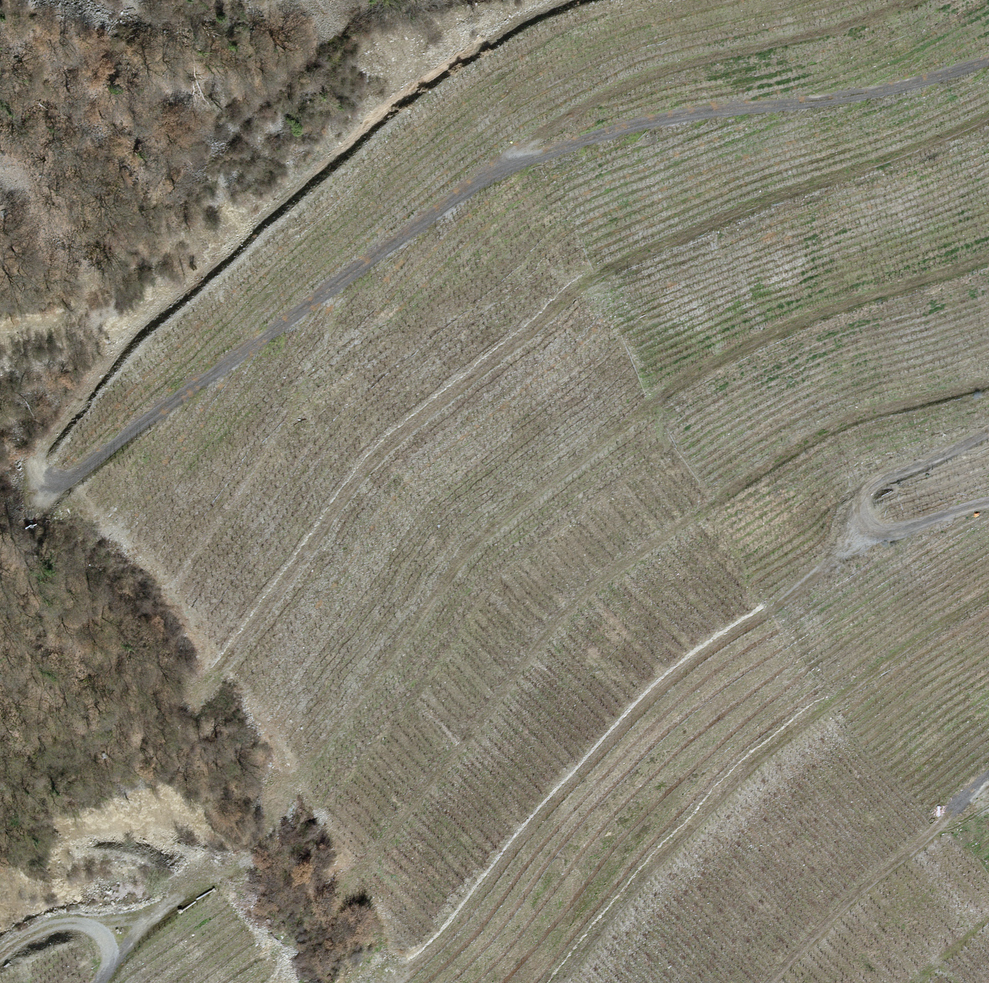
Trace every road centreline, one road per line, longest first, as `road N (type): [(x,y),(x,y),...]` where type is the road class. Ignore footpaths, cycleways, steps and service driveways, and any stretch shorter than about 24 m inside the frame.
road 1 (track): [(988,64),(800,108),(676,116),(507,170),(54,493),(32,467),(119,354),(396,106),(550,0)]
road 2 (track): [(988,117),(582,287),(379,455),(223,665)]
road 3 (track): [(988,258),(747,348),(486,539),(299,783)]
road 4 (track): [(988,386),(830,430),(574,610),(380,855)]
road 5 (track): [(881,535),(673,685),(469,922)]
road 6 (track): [(507,170),(633,79),(891,17),(922,0)]
road 7 (track): [(988,594),(935,626),(700,824)]
road 8 (track): [(988,508),(881,535),(855,516),(882,477),(961,448),(988,429)]
road 9 (track): [(988,781),(774,982)]
road 10 (track): [(0,961),(28,938),(84,927),(127,941),(103,982)]

